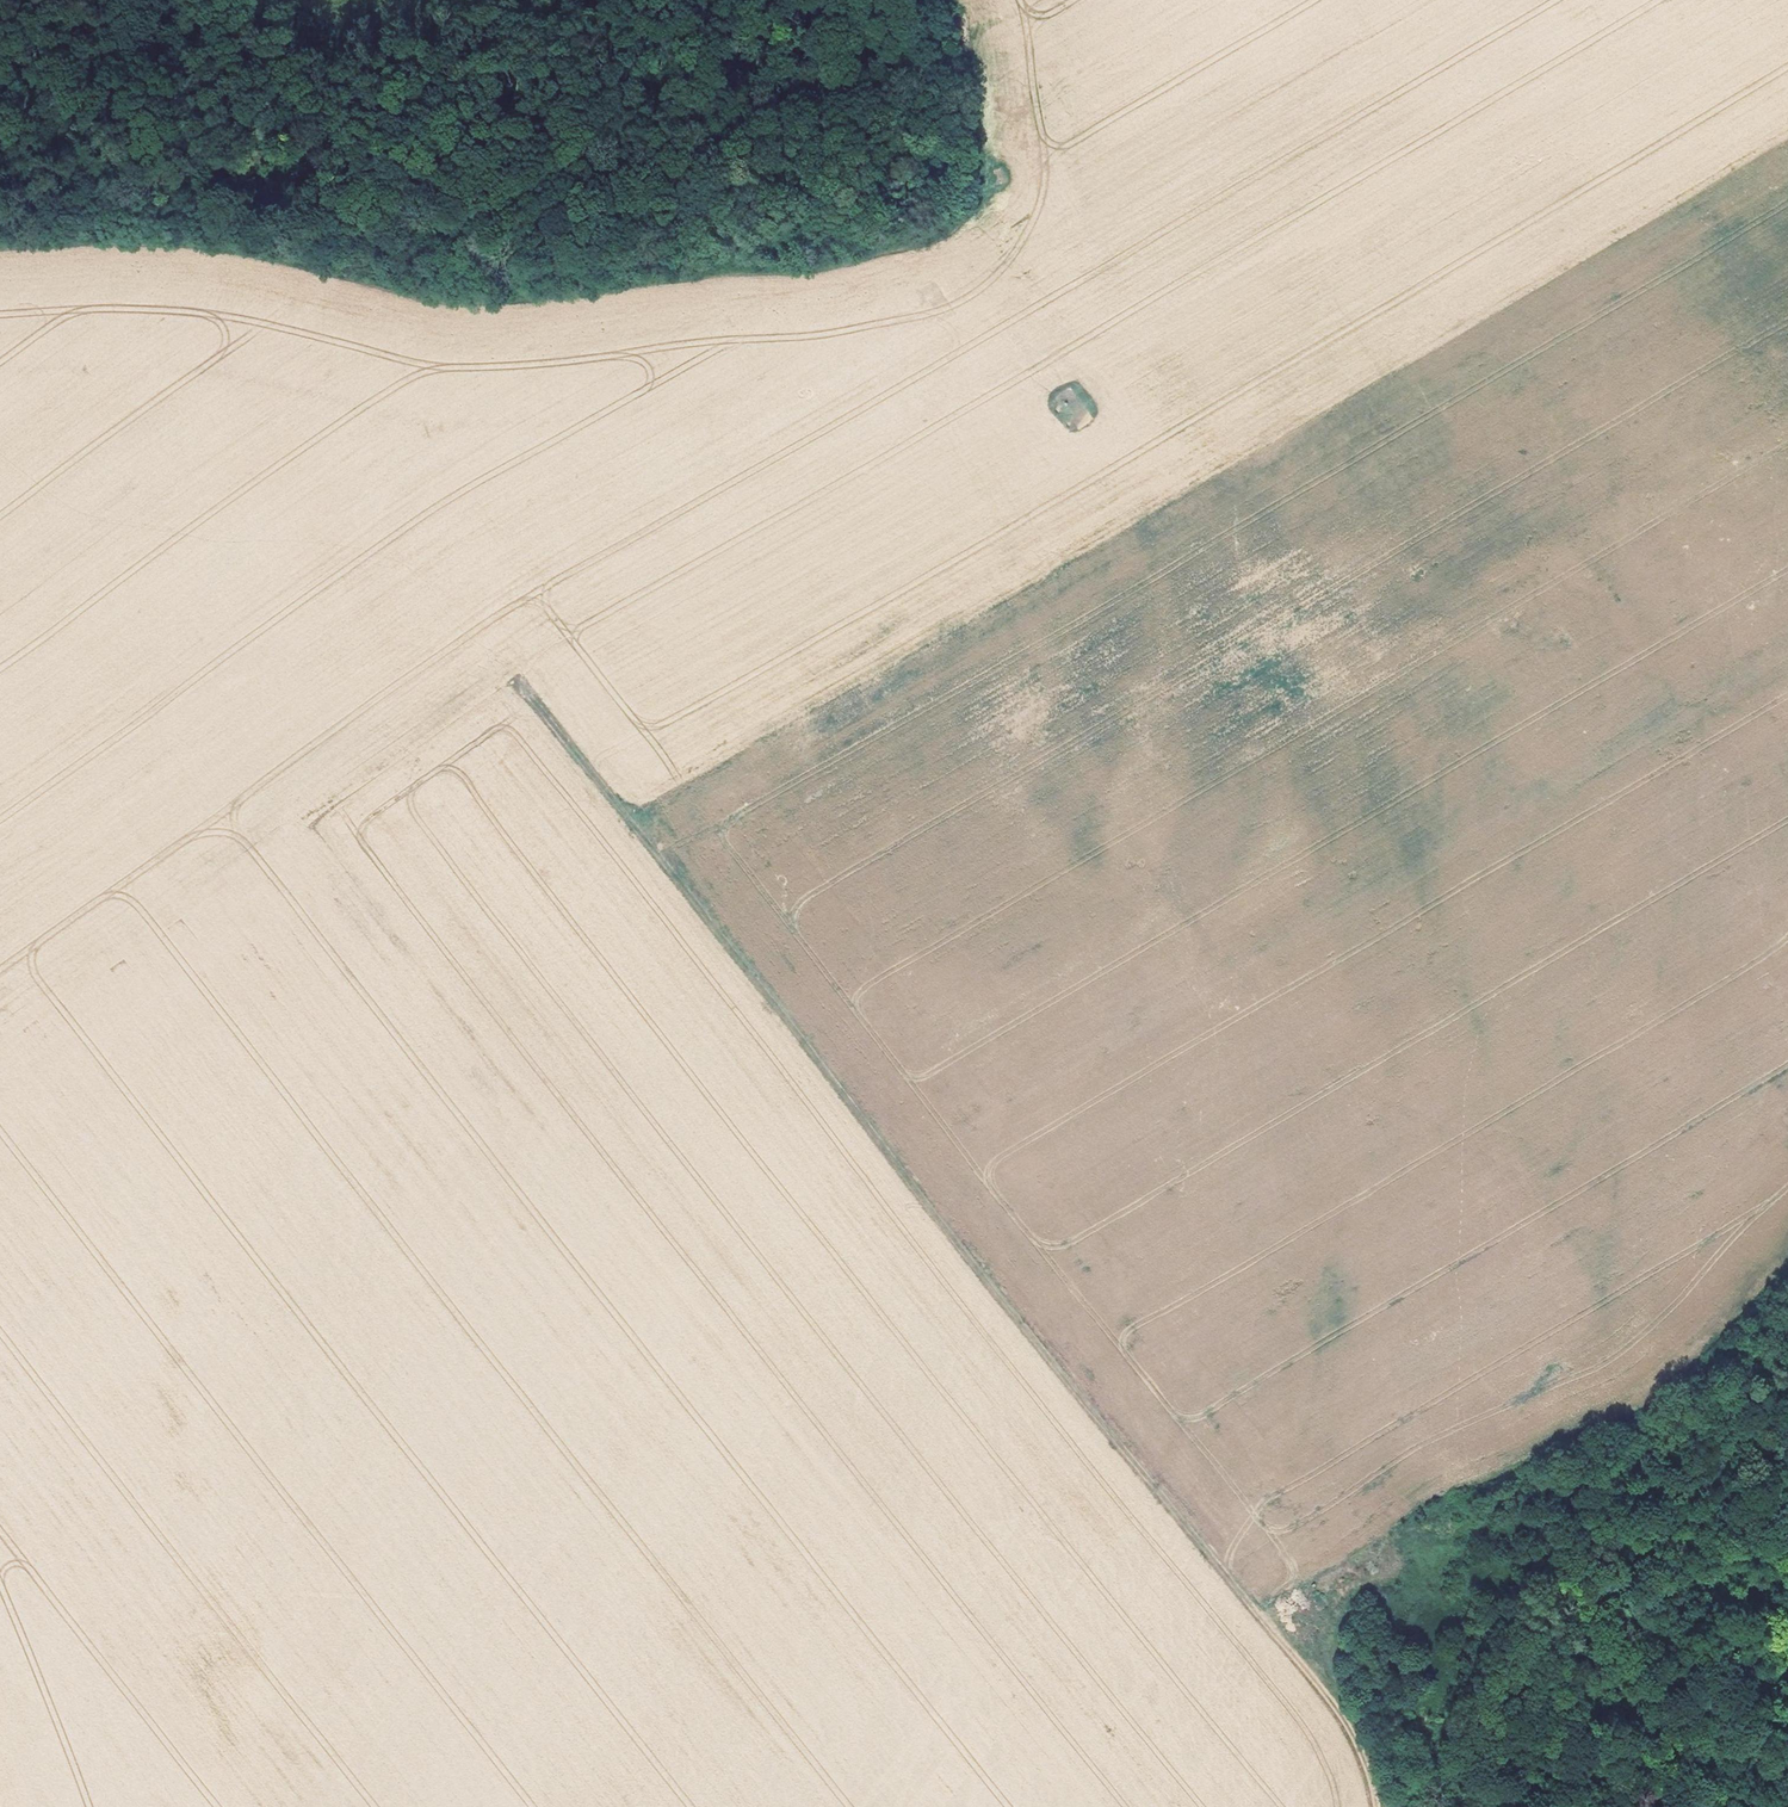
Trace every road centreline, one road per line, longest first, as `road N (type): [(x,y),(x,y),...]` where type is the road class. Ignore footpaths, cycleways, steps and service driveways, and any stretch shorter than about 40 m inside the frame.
road 1 (track): [(1375,1806),(1357,1744),(1333,1703),(894,1168),(525,694)]
road 2 (track): [(826,0),(862,101),(744,138),(691,134),(637,150),(599,137),(571,94),(0,107)]
road 3 (track): [(1408,1806),(1496,1675),(1553,1540),(1787,1281)]

